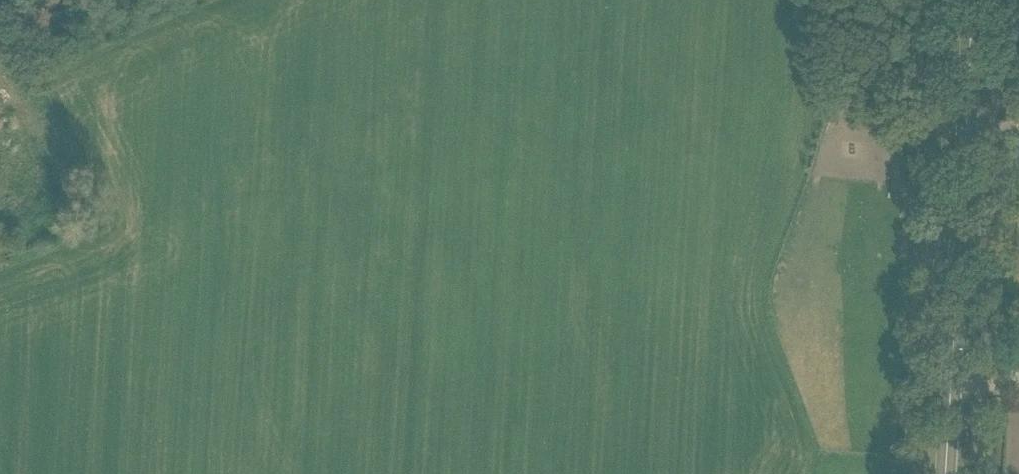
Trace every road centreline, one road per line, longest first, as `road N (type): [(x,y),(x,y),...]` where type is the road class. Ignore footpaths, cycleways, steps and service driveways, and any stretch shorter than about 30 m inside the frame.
road 1 (tertiary): [(943,473),(968,0)]

